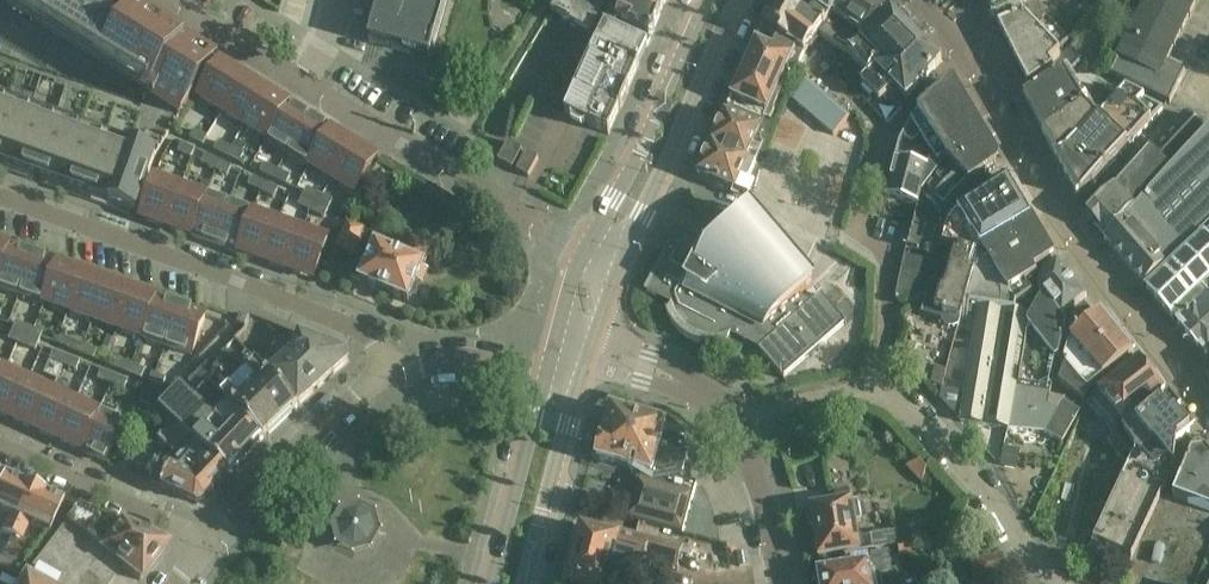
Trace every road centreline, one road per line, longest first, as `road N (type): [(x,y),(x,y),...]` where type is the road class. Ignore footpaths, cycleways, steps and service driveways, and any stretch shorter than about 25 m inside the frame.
road 1 (residential): [(582,248),(169,0)]
road 2 (residential): [(0,197),(367,332),(388,370)]
road 3 (residential): [(732,424),(879,388),(974,482),(1052,583)]
road 4 (tertiary): [(619,266),(743,0)]
road 5 (tertiary): [(705,0),(582,248)]
road 6 (residential): [(207,542),(388,370)]
road 7 (tertiary): [(553,345),(490,583)]
road 8 (tertiary): [(525,583),(589,351)]
road 9 (residential): [(207,542),(0,446)]
road 10 (residential): [(388,370),(496,346),(553,345)]
road 11 (residential): [(779,583),(765,495),(732,424)]
road 12 (residential): [(732,424),(701,395),(589,351)]

